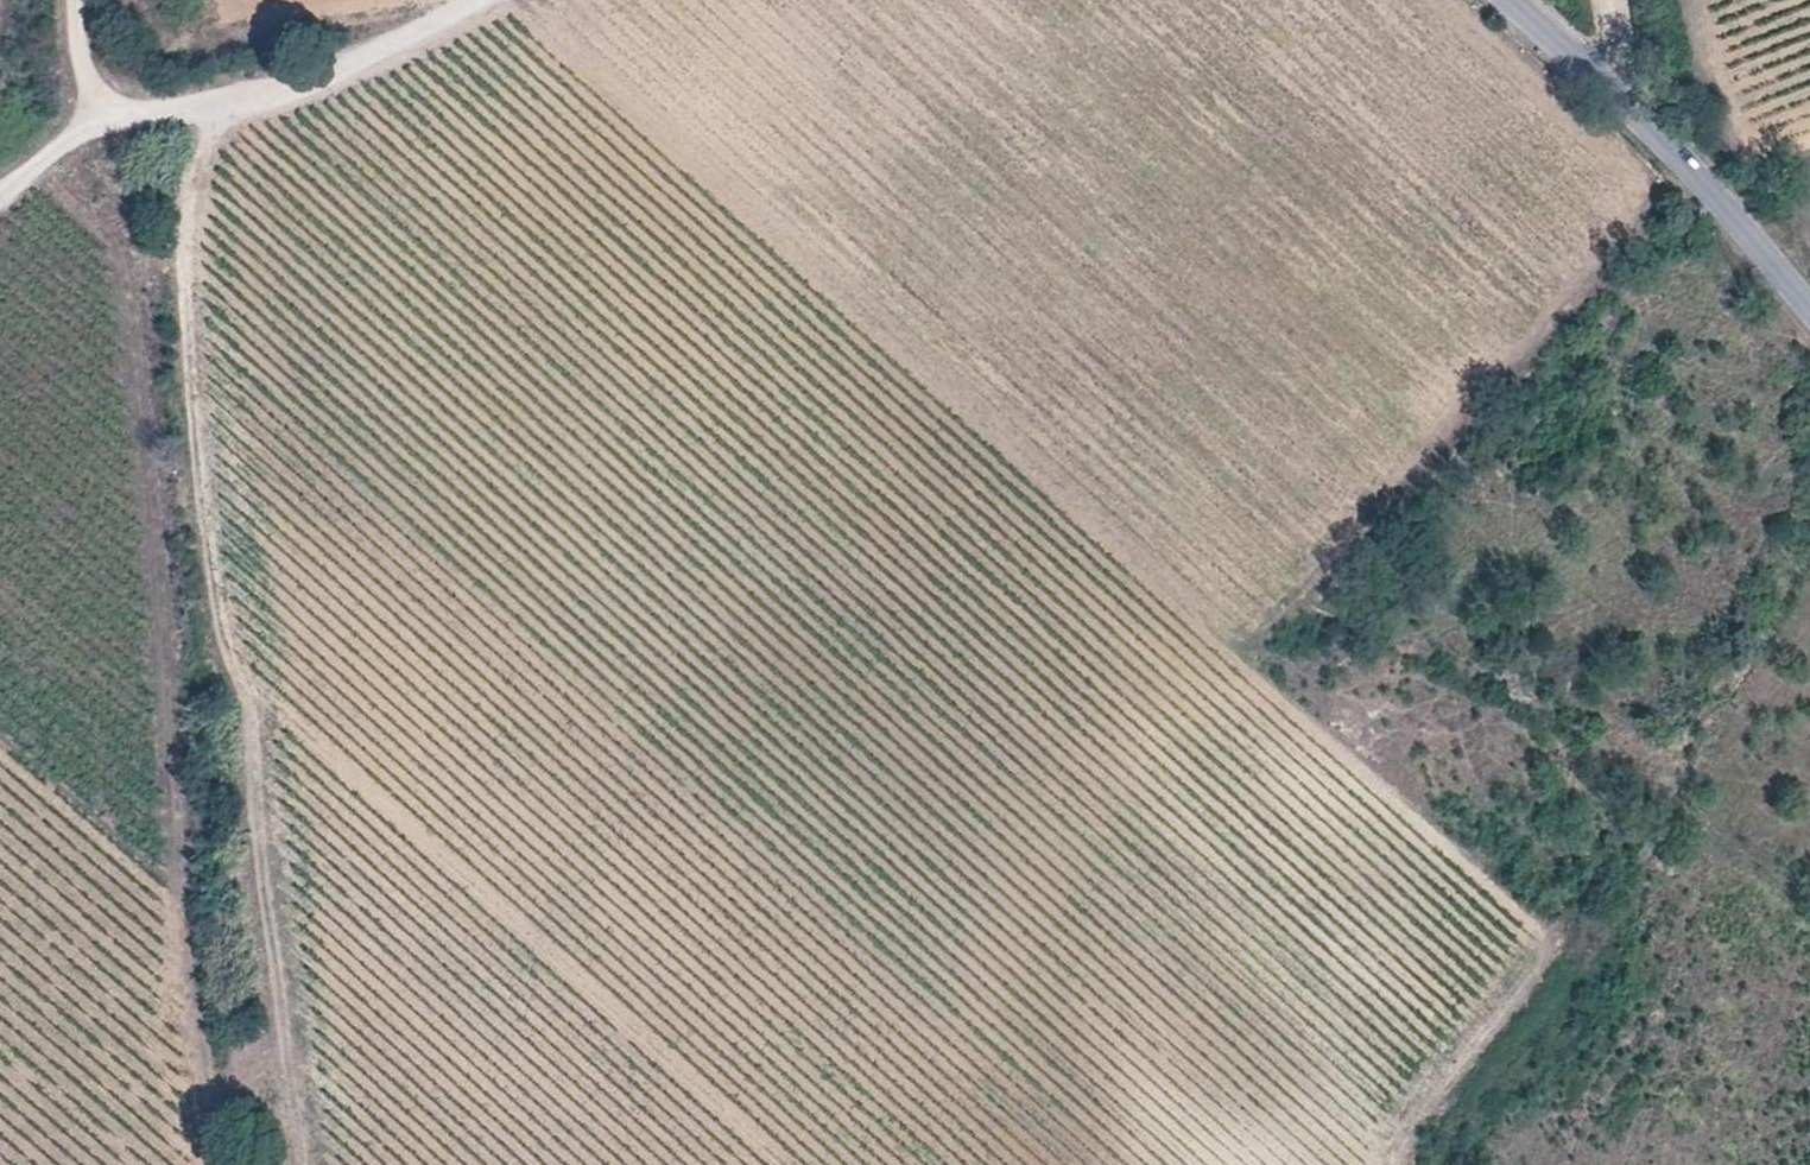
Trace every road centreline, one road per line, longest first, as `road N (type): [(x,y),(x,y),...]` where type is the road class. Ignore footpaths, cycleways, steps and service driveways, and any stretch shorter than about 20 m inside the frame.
road 1 (tertiary): [(1809,311),(1702,189),(1496,0)]
road 2 (track): [(120,113),(273,90),(489,0)]
road 3 (track): [(0,192),(120,113)]
road 4 (track): [(77,0),(81,87),(120,113)]

